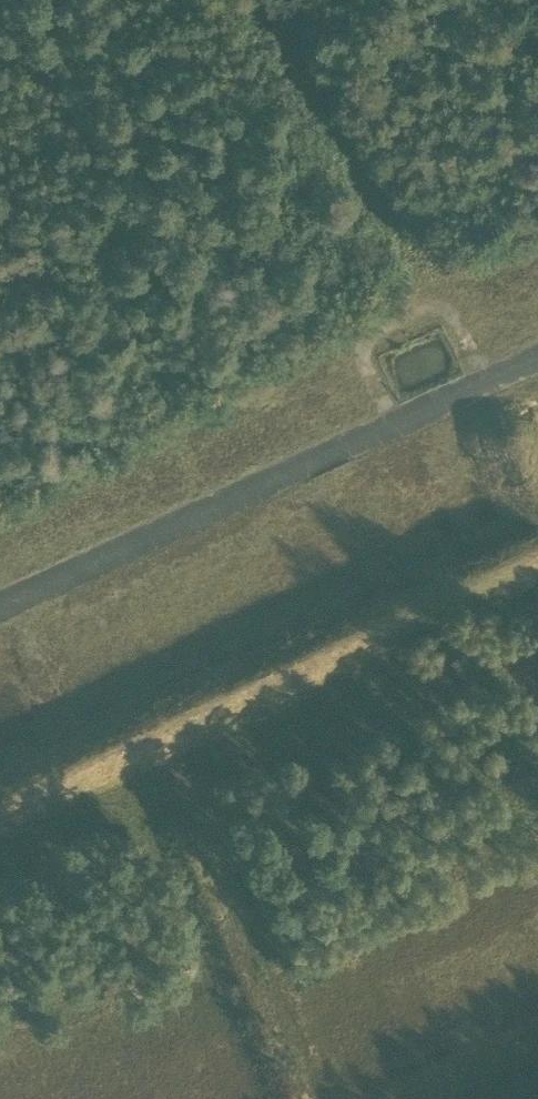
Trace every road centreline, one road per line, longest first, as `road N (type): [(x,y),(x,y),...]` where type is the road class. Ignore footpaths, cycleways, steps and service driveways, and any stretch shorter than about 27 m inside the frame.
road 1 (track): [(0,611),(537,364)]

